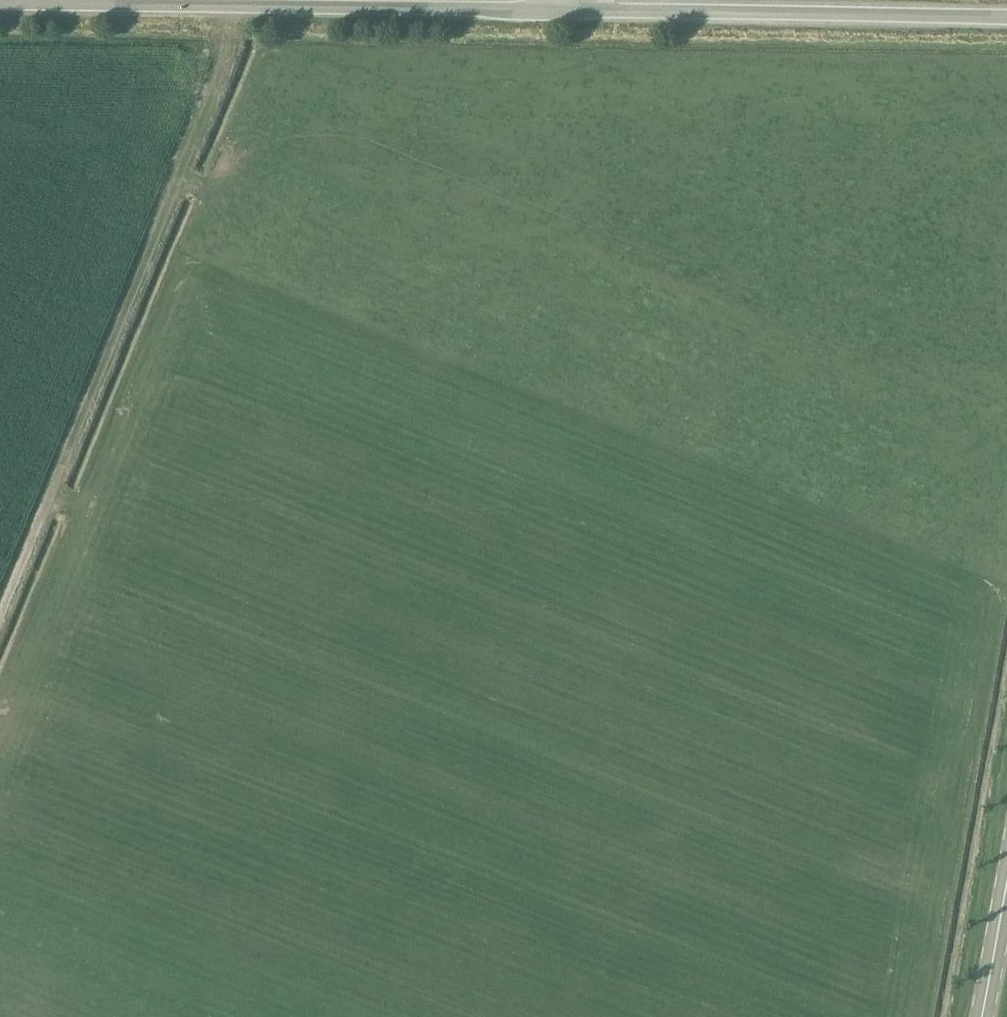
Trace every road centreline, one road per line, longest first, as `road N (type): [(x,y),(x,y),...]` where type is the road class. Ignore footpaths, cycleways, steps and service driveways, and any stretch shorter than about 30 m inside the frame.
road 1 (unclassified): [(0,2),(1006,17)]
road 2 (secondary): [(982,1016),(1006,883)]

